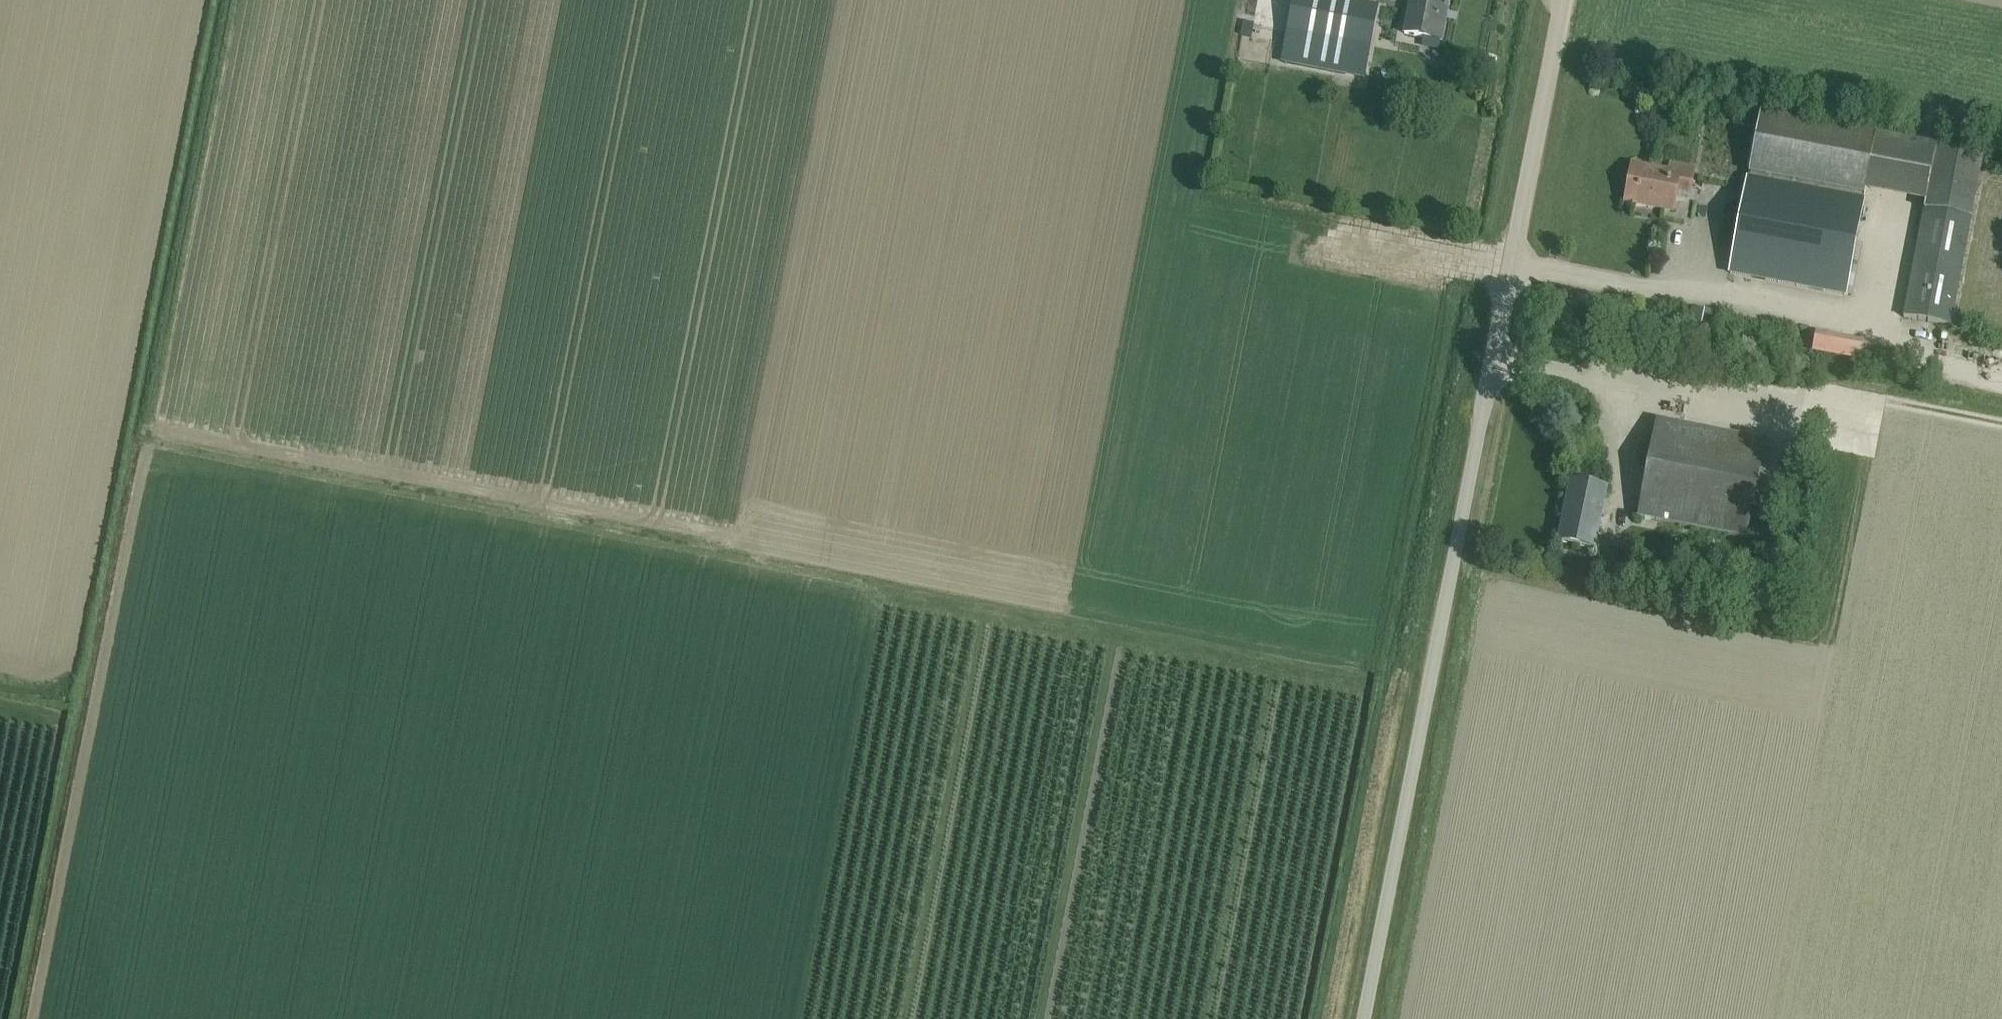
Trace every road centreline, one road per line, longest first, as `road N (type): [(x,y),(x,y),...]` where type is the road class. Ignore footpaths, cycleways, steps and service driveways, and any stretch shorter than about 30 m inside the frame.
road 1 (unclassified): [(1365,1018),(1563,0)]

